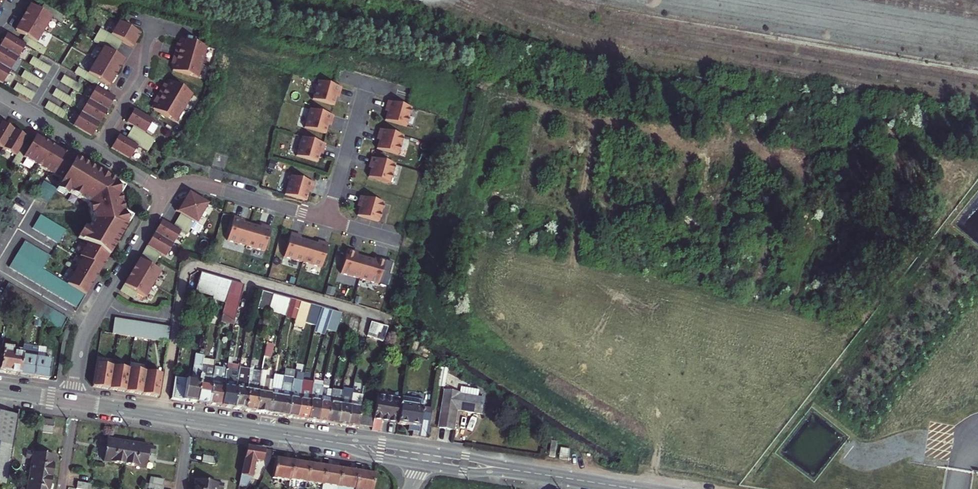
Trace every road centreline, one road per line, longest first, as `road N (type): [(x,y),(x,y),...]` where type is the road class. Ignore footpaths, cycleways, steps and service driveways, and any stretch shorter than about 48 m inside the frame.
road 1 (residential): [(74,402),(87,331),(167,192)]
road 2 (residential): [(167,192),(193,181),(327,220)]
road 3 (residential): [(153,23),(143,76),(98,153)]
road 4 (residential): [(327,220),(367,83)]
road 5 (residential): [(190,419),(320,440)]
road 6 (residential): [(519,470),(638,488)]

